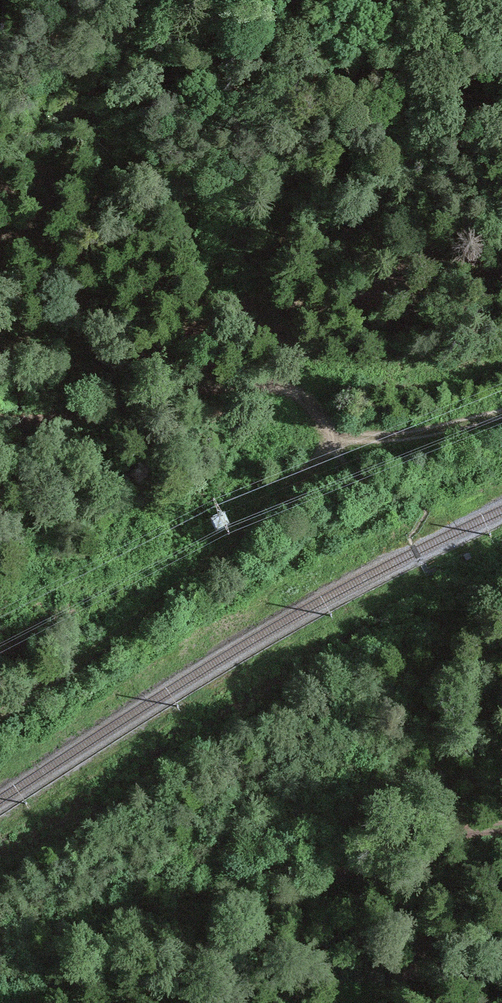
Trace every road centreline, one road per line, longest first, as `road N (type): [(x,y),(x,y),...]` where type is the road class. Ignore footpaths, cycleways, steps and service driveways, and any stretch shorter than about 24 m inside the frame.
road 1 (track): [(333,452),(304,470),(193,580),(0,724)]
road 2 (track): [(29,422),(228,391),(301,397),(333,452)]
road 3 (track): [(125,1002),(204,941),(341,875)]
road 4 (track): [(501,417),(333,452)]
road 5 (track): [(341,875),(432,839),(501,827)]

